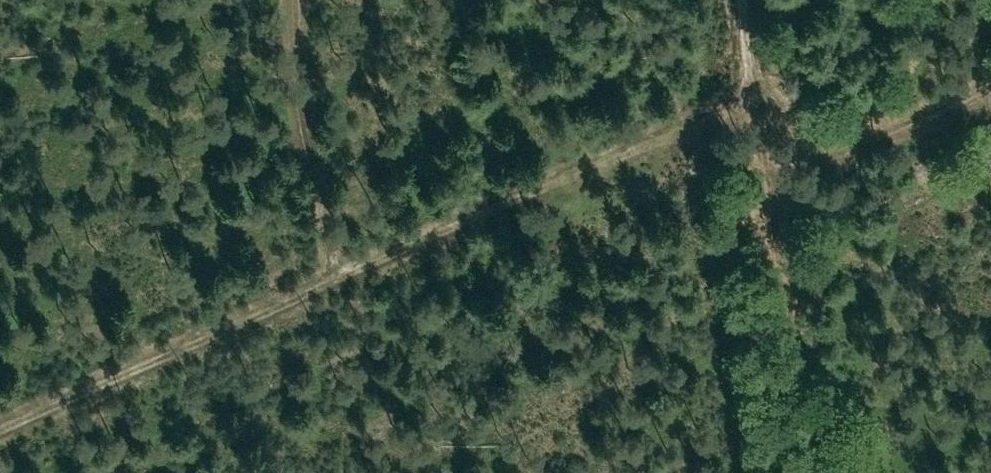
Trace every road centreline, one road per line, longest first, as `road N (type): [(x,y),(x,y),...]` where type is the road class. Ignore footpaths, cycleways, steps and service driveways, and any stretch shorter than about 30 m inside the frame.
road 1 (track): [(752,0),(765,101),(0,431)]
road 2 (track): [(765,101),(773,163),(990,75)]
road 3 (track): [(299,0),(343,280)]

